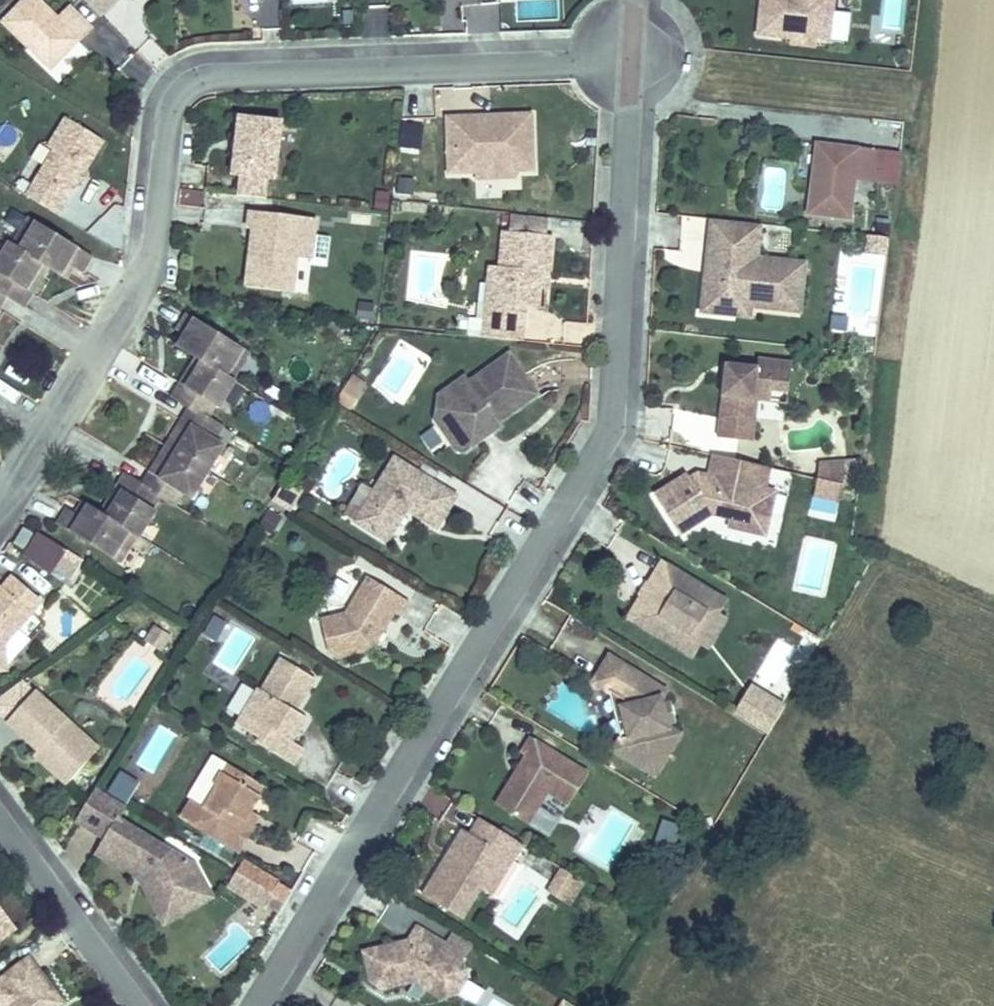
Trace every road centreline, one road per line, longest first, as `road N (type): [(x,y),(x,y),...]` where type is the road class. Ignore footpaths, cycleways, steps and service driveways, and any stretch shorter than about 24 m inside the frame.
road 1 (residential): [(256,1005),(282,951),(614,431),(633,48)]
road 2 (residential): [(0,514),(146,271),(165,117),(186,84),(236,72),(633,48)]
road 3 (track): [(633,48),(905,90)]
road 4 (residential): [(146,1005),(0,814)]

